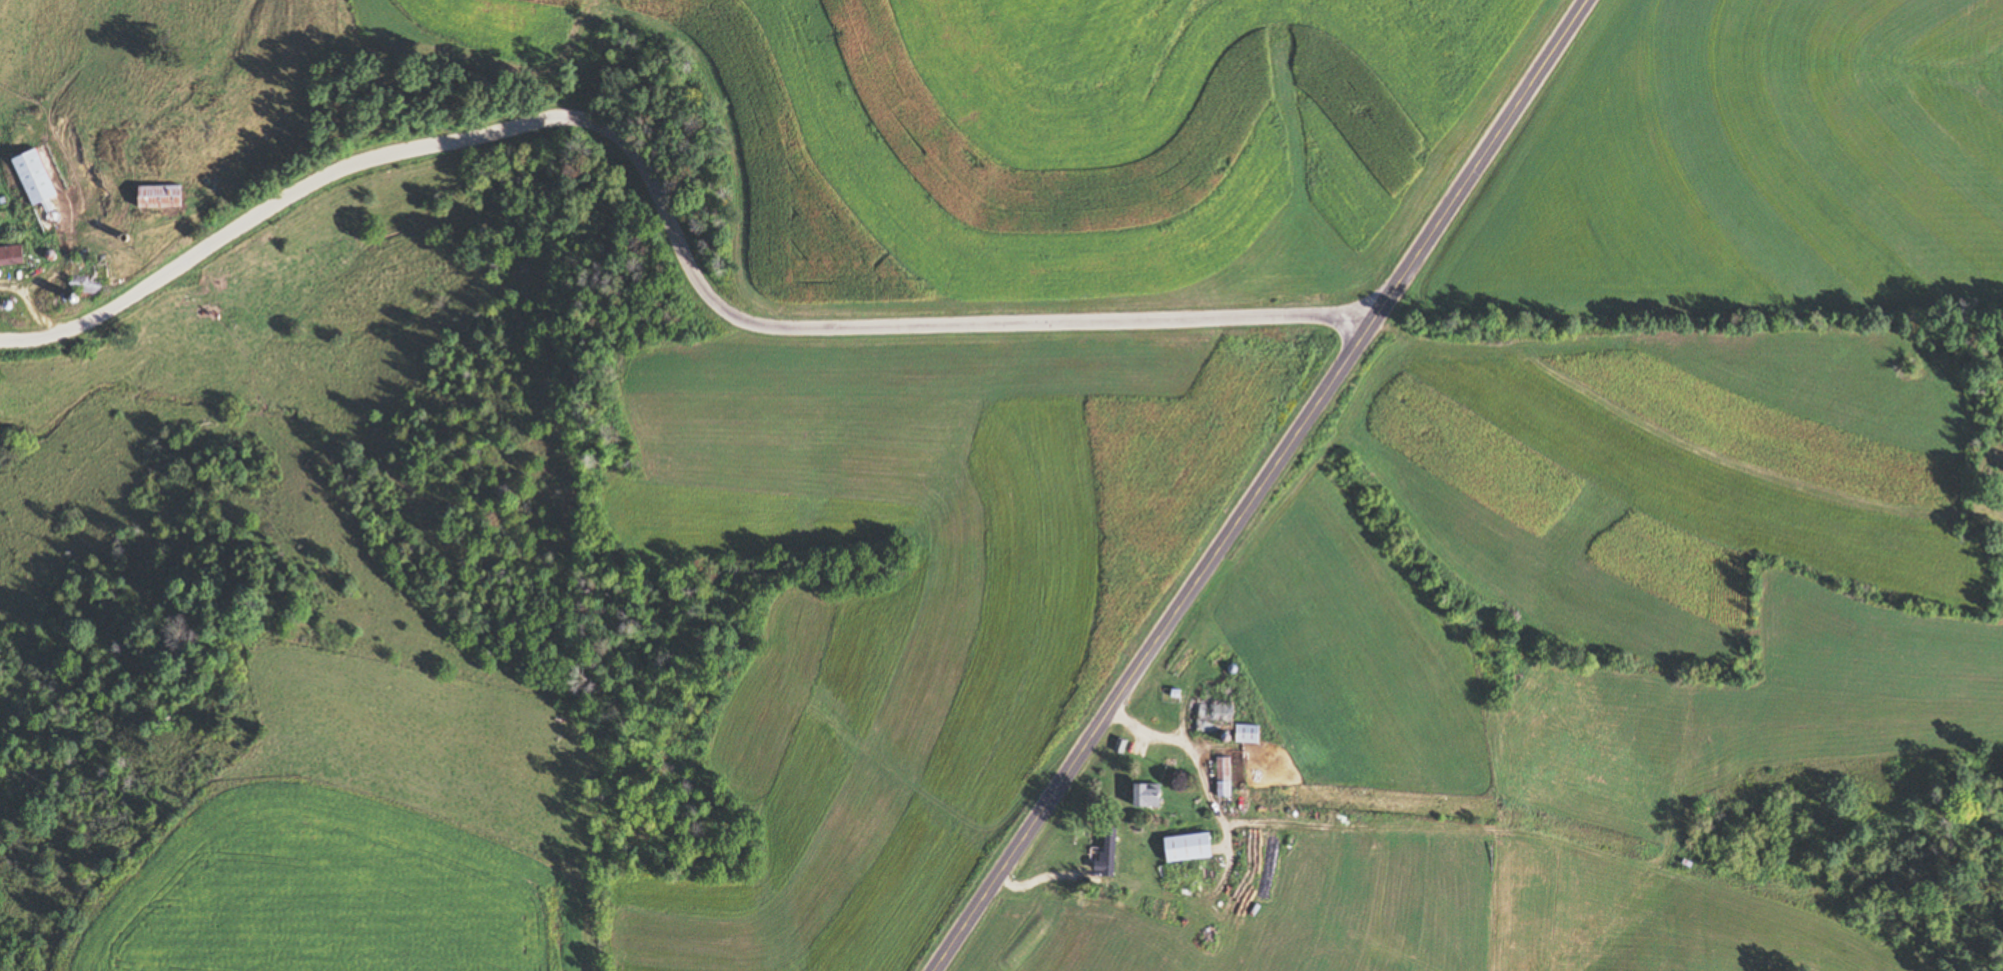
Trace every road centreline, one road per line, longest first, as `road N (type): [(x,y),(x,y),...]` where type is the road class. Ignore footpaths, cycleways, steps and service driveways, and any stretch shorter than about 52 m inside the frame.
road 1 (residential): [(1368,317),(1246,312),(766,323),(707,287),(618,135),(563,111),(327,171),(87,325),(47,338),(0,338)]
road 2 (secondary): [(933,970),(1581,0)]

